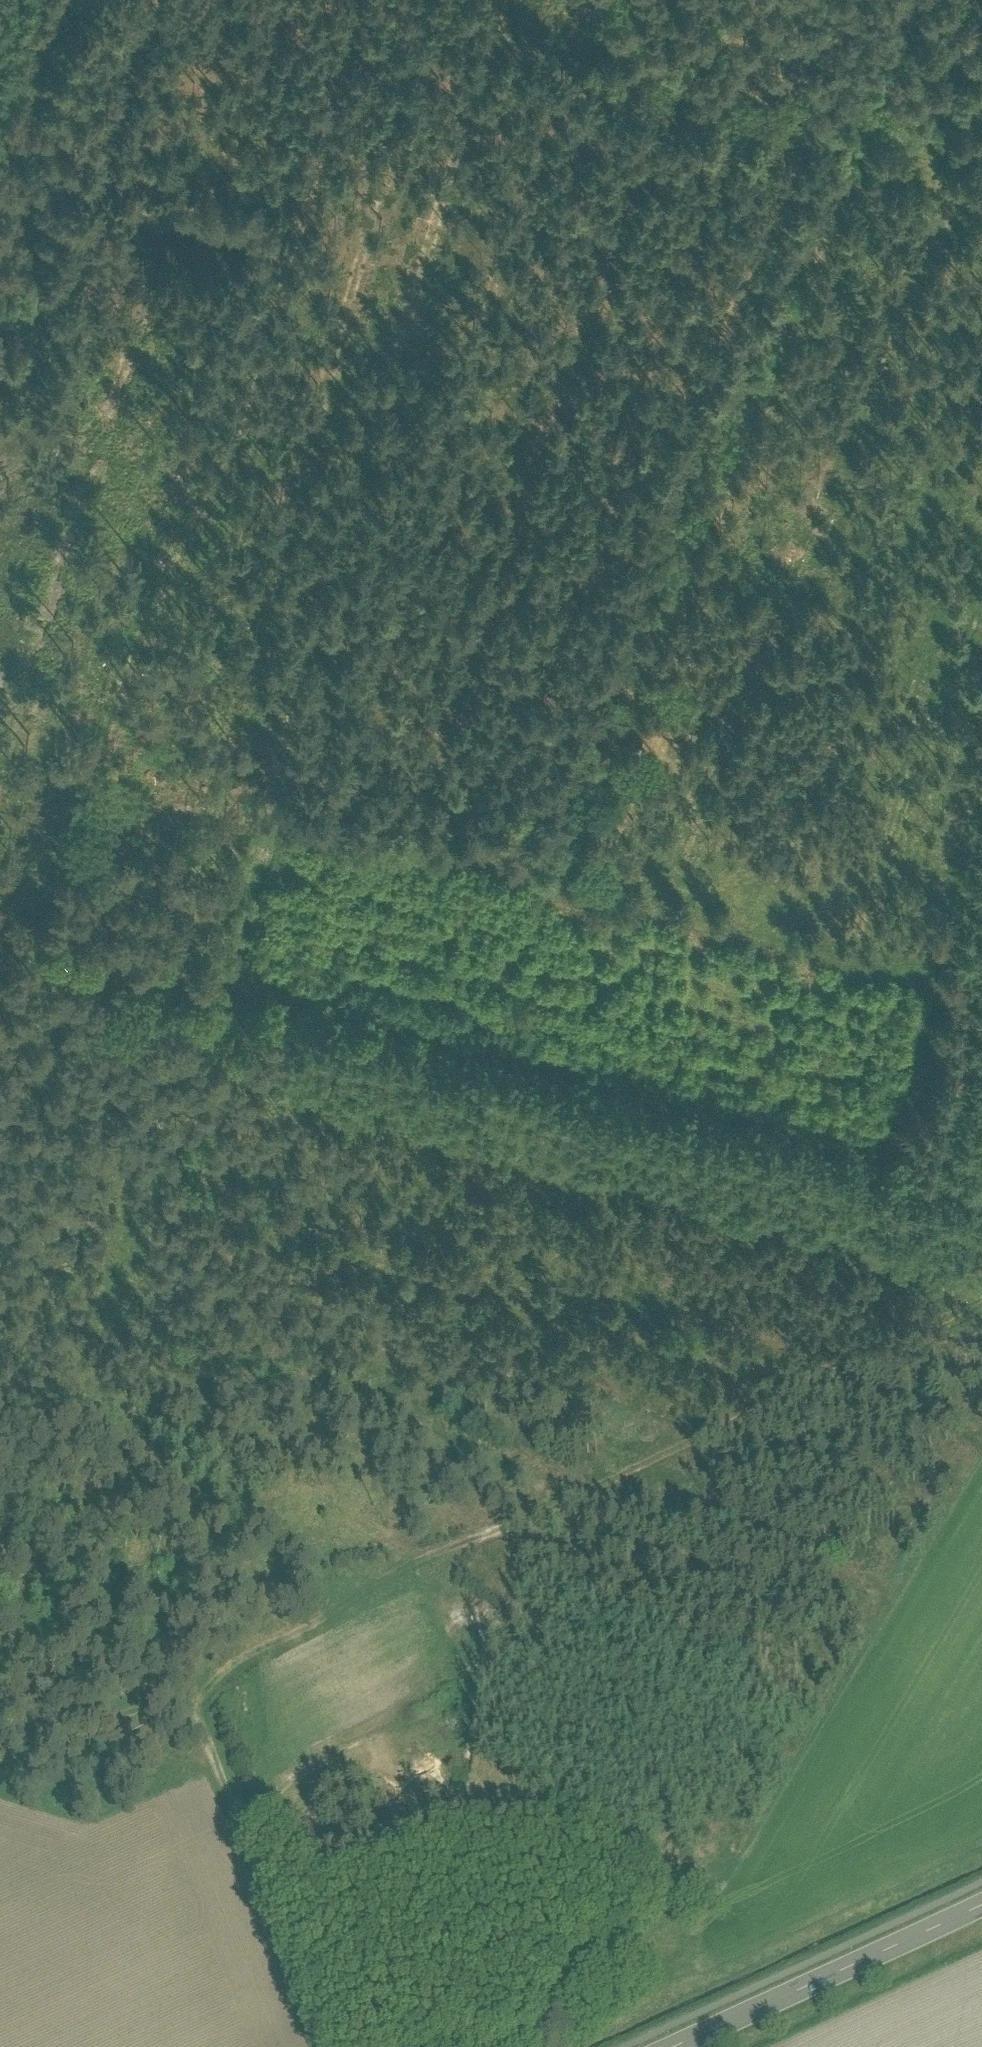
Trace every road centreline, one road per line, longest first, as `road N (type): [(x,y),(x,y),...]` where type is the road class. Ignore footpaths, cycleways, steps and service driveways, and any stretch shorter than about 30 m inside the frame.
road 1 (tertiary): [(676,2046),(981,1907)]

